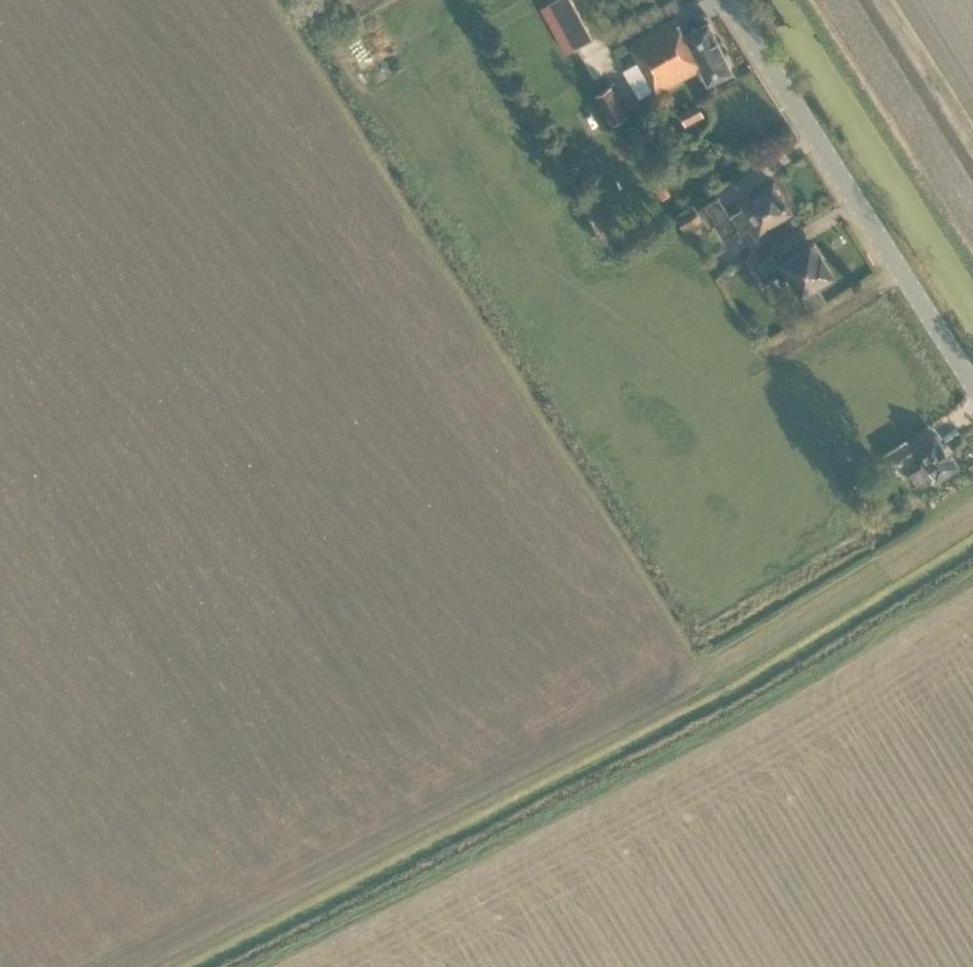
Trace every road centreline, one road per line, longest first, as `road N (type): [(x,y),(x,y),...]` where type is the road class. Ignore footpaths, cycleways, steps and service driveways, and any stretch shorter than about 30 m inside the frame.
road 1 (tertiary): [(972,389),(726,0)]

